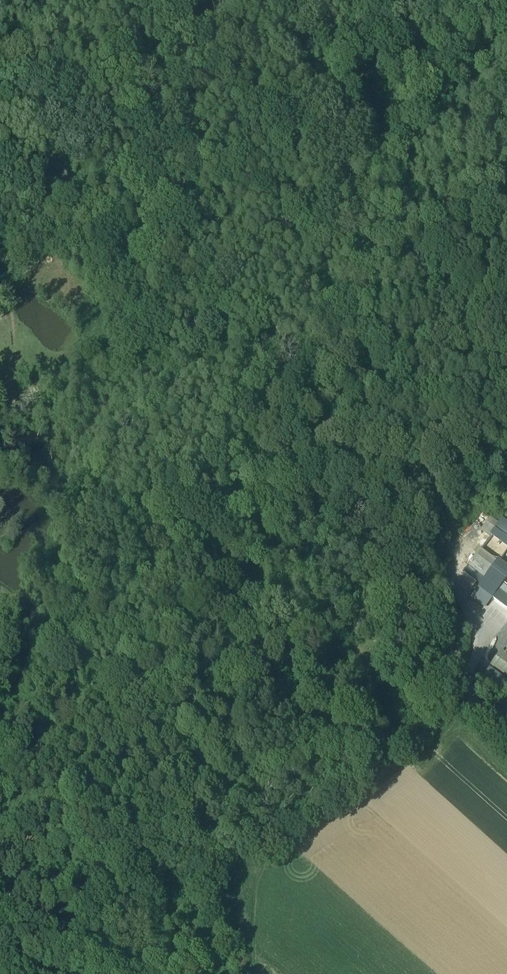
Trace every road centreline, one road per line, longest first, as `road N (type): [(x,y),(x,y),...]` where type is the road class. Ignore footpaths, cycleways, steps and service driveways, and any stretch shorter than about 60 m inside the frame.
road 1 (track): [(0,85),(68,179),(136,212),(223,338)]
road 2 (track): [(336,812),(256,869),(247,973)]
road 3 (track): [(460,674),(439,736),(336,812)]
road 4 (track): [(506,455),(426,546)]

